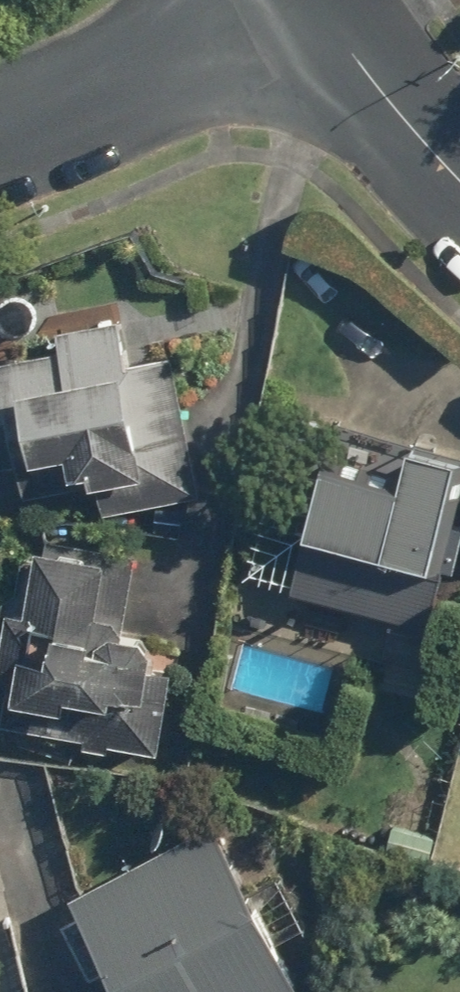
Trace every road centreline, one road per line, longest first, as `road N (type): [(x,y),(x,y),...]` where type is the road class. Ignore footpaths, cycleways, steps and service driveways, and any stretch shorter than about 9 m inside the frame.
road 1 (residential): [(271,0),(159,66),(0,139)]
road 2 (residential): [(459,185),(312,0)]

